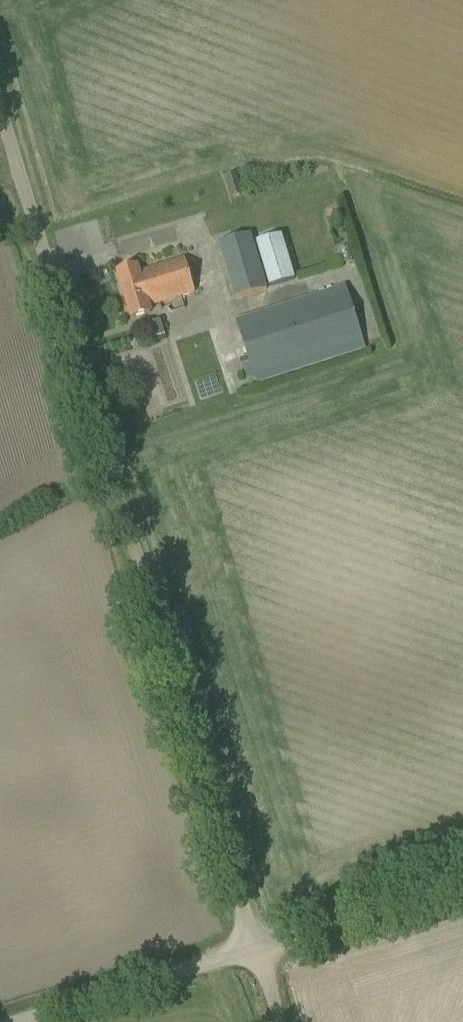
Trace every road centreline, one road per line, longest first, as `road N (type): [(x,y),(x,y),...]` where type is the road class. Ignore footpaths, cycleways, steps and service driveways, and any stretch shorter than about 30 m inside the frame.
road 1 (unclassified): [(252,947),(0,116)]
road 2 (unclassified): [(9,1021),(252,947)]
road 3 (unclassified): [(462,884),(252,947)]

